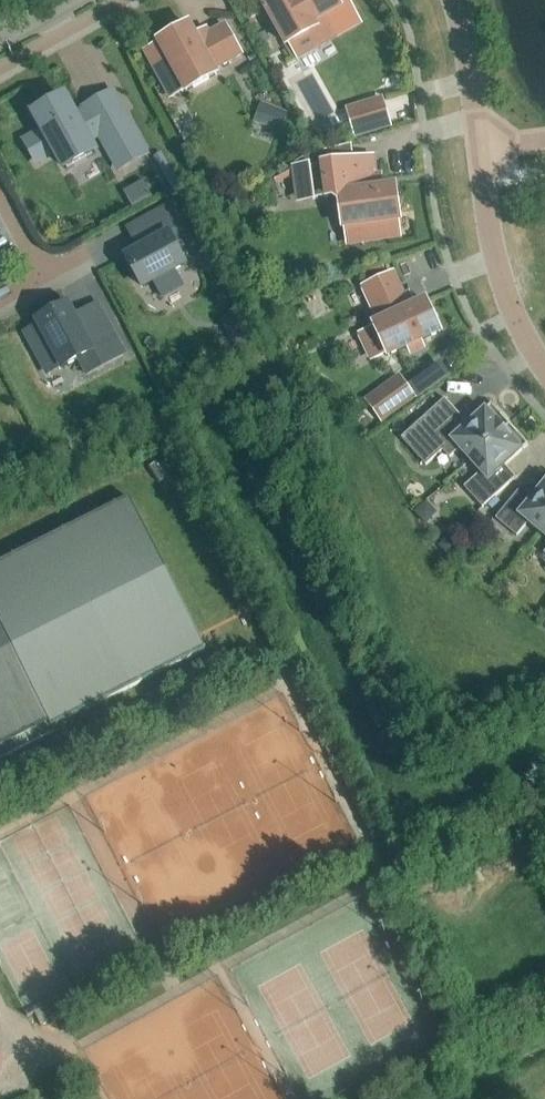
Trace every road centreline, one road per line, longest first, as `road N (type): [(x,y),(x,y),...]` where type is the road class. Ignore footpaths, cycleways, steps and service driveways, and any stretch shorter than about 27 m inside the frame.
road 1 (residential): [(544,372),(521,339),(497,274),(477,145)]
road 2 (residential): [(477,145),(455,0)]

